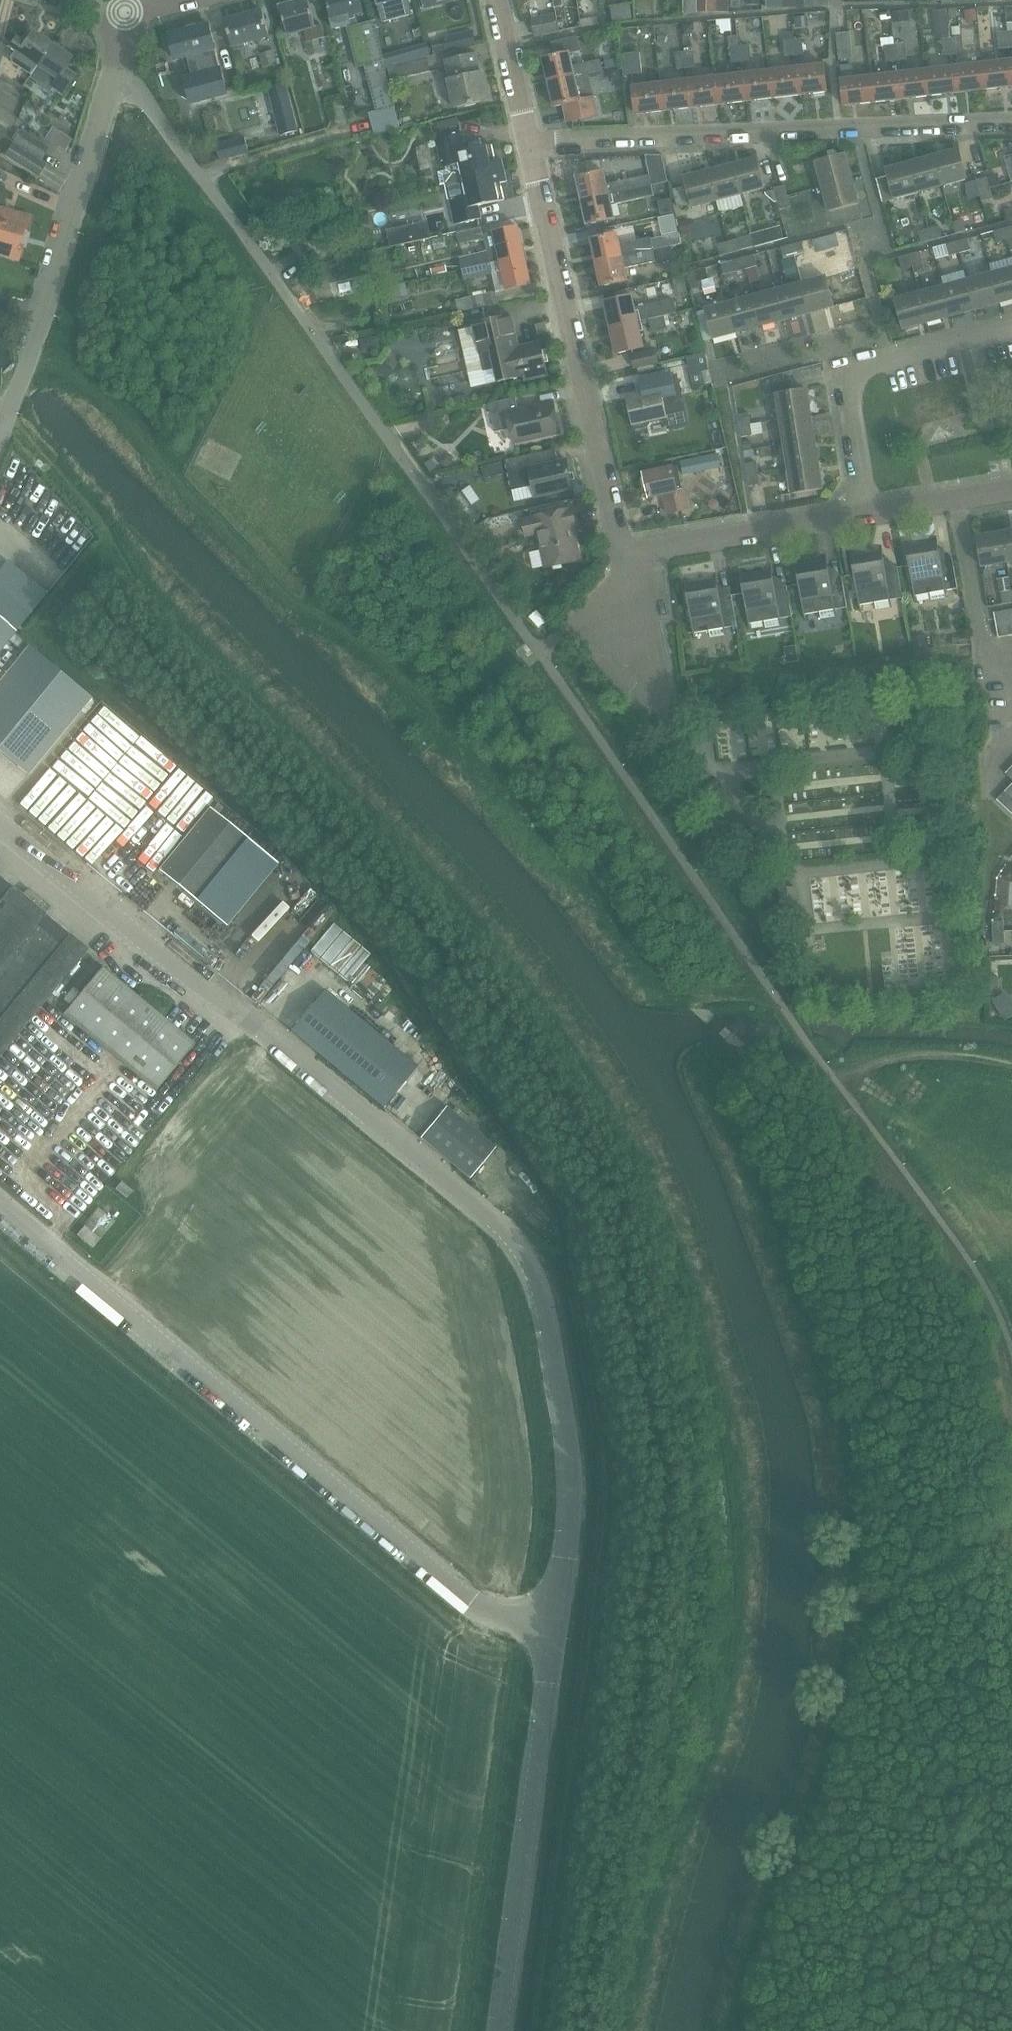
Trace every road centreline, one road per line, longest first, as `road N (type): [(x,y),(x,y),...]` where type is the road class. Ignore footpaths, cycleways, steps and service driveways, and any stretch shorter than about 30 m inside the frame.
road 1 (unclassified): [(549,1670),(571,1465),(544,1299),(523,1256),(477,1205),(0,821)]
road 2 (unclassified): [(0,1211),(549,1670)]
road 3 (residential): [(529,144),(1011,125)]
road 4 (residential): [(623,559),(529,144)]
road 5 (unclassified): [(499,2030),(549,1670)]
road 6 (residential): [(862,517),(843,373),(1011,329)]
road 7 (residential): [(26,356),(118,61)]
road 8 (residential): [(862,517),(623,559)]
road 9 (track): [(836,1080),(923,1056),(1011,1067)]
road 10 (residential): [(1011,491),(862,517)]
road 11 (residential): [(529,144),(497,0)]
road 12 (residential): [(198,175),(118,61)]

